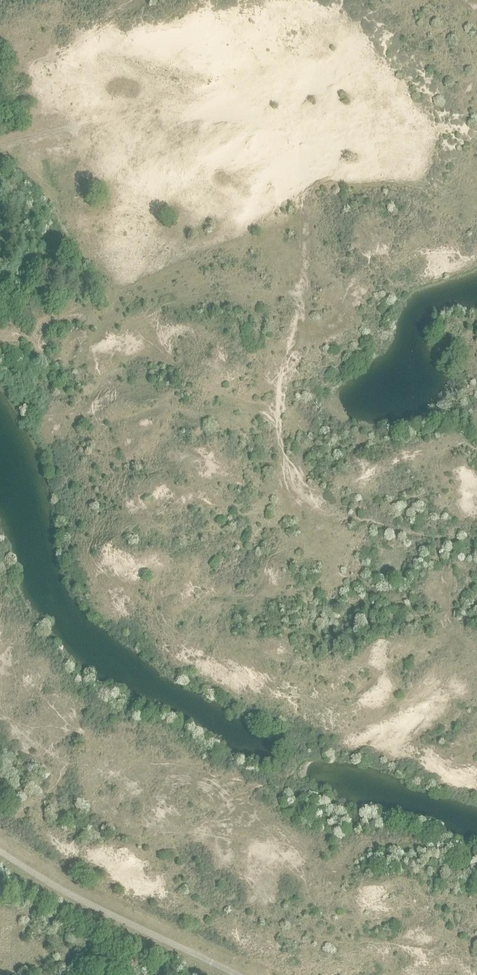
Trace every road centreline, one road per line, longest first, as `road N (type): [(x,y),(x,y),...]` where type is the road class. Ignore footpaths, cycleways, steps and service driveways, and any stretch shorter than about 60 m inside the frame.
road 1 (track): [(476,549),(336,517),(302,493),(285,465),(278,383),(299,308),(306,204),(333,112),(332,79),(296,71),(151,121),(0,143)]
road 2 (track): [(0,852),(93,907),(236,974)]

